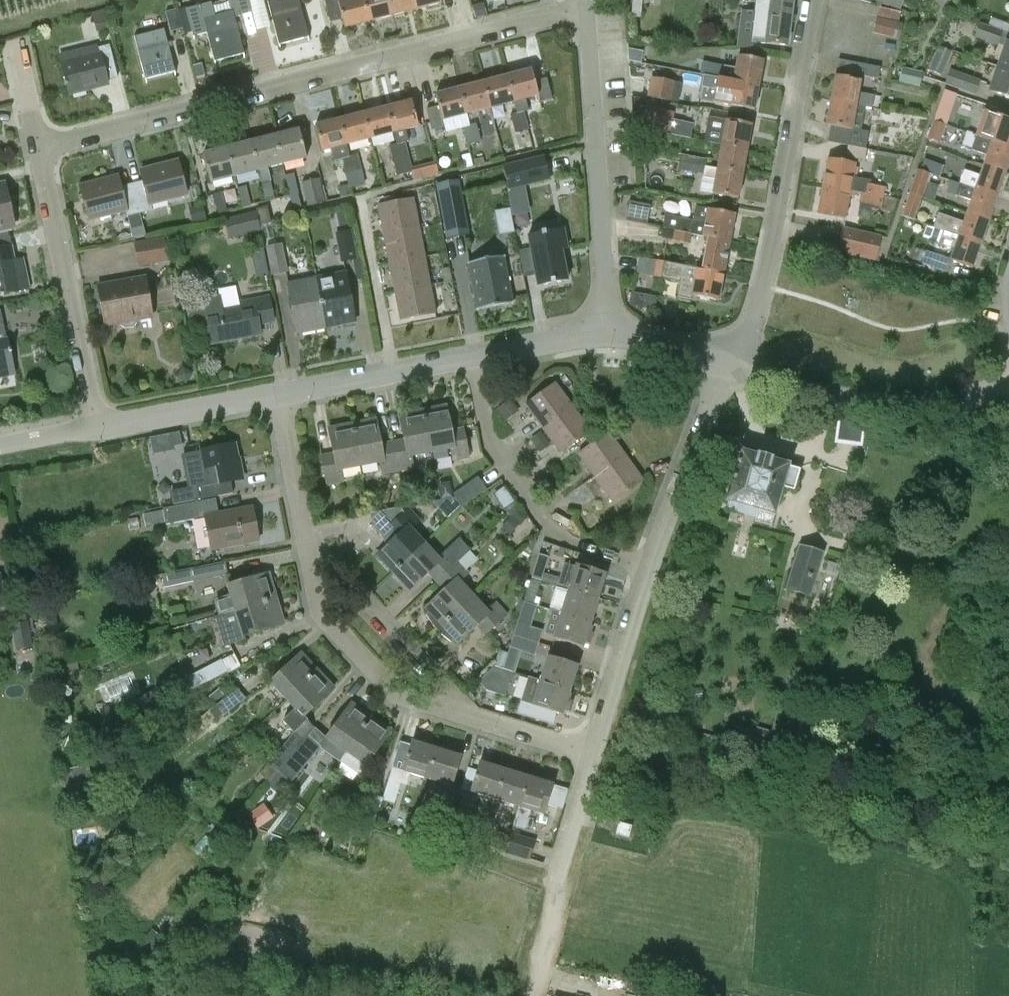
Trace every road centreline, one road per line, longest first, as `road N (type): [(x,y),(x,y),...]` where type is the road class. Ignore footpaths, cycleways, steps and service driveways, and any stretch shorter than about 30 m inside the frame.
road 1 (residential): [(39,150),(582,6)]
road 2 (residential): [(748,371),(815,0)]
road 3 (residential): [(599,330),(582,6)]
road 4 (residential): [(655,537),(582,517),(508,477),(472,432),(461,353)]
road 5 (residential): [(463,718),(402,694),(345,653),(312,590),(300,512)]
road 6 (residential): [(97,426),(39,150)]
road 7 (unclassified): [(1008,397),(838,402),(748,371)]
road 8 (residential): [(463,718),(300,512)]
road 9 (residential): [(591,754),(655,537)]
road 10 (residential): [(534,946),(591,754)]
road 11 (residential): [(655,537),(712,355)]
road 12 (unclassified): [(280,390),(97,426)]
road 13 (unclassified): [(461,353),(280,390)]
road 14 (unclassified): [(599,330),(461,353)]
road 15 (residential): [(591,754),(463,718)]
road 16 (residential): [(300,512),(280,390)]

